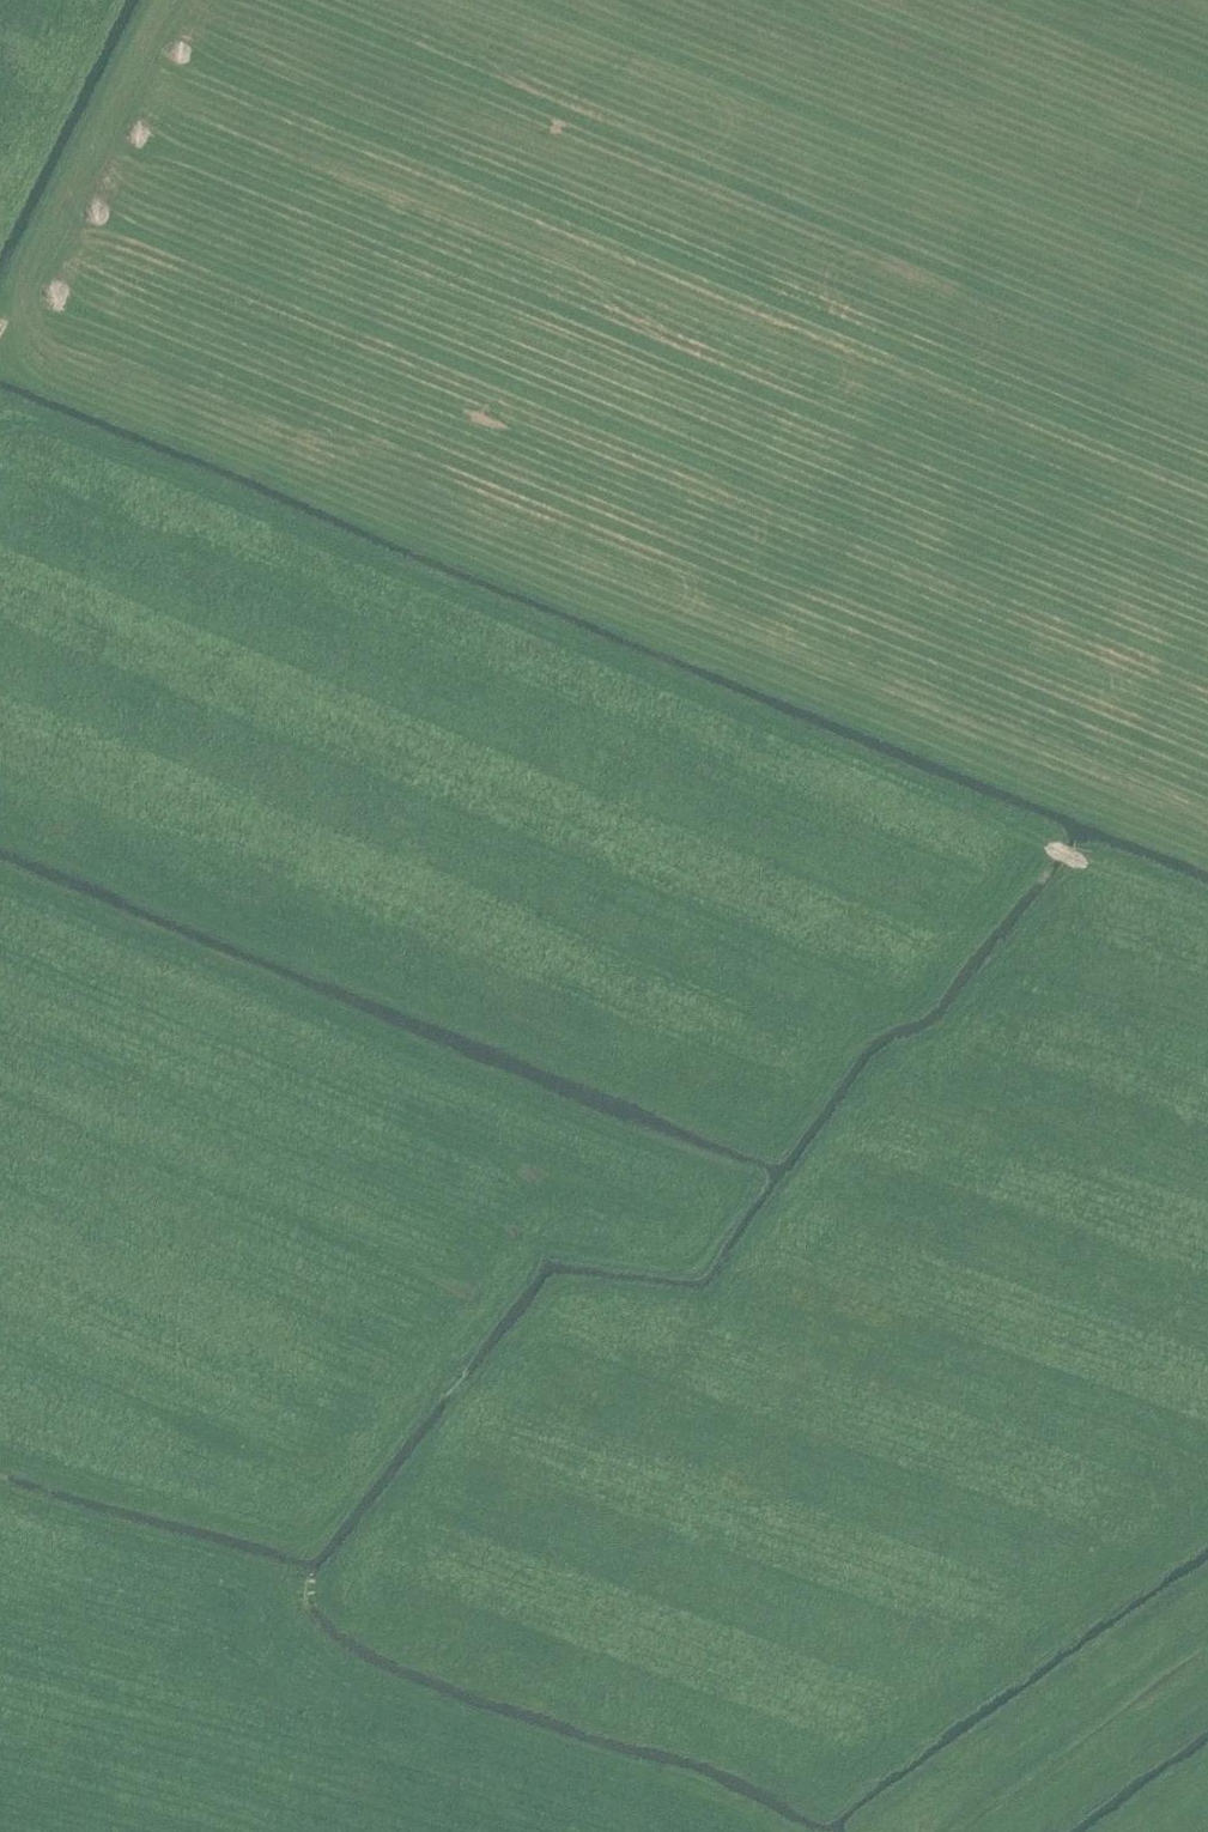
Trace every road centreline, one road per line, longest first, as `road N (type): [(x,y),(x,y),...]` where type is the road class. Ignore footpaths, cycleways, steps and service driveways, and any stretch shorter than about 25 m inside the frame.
road 1 (track): [(91,0),(0,210)]

